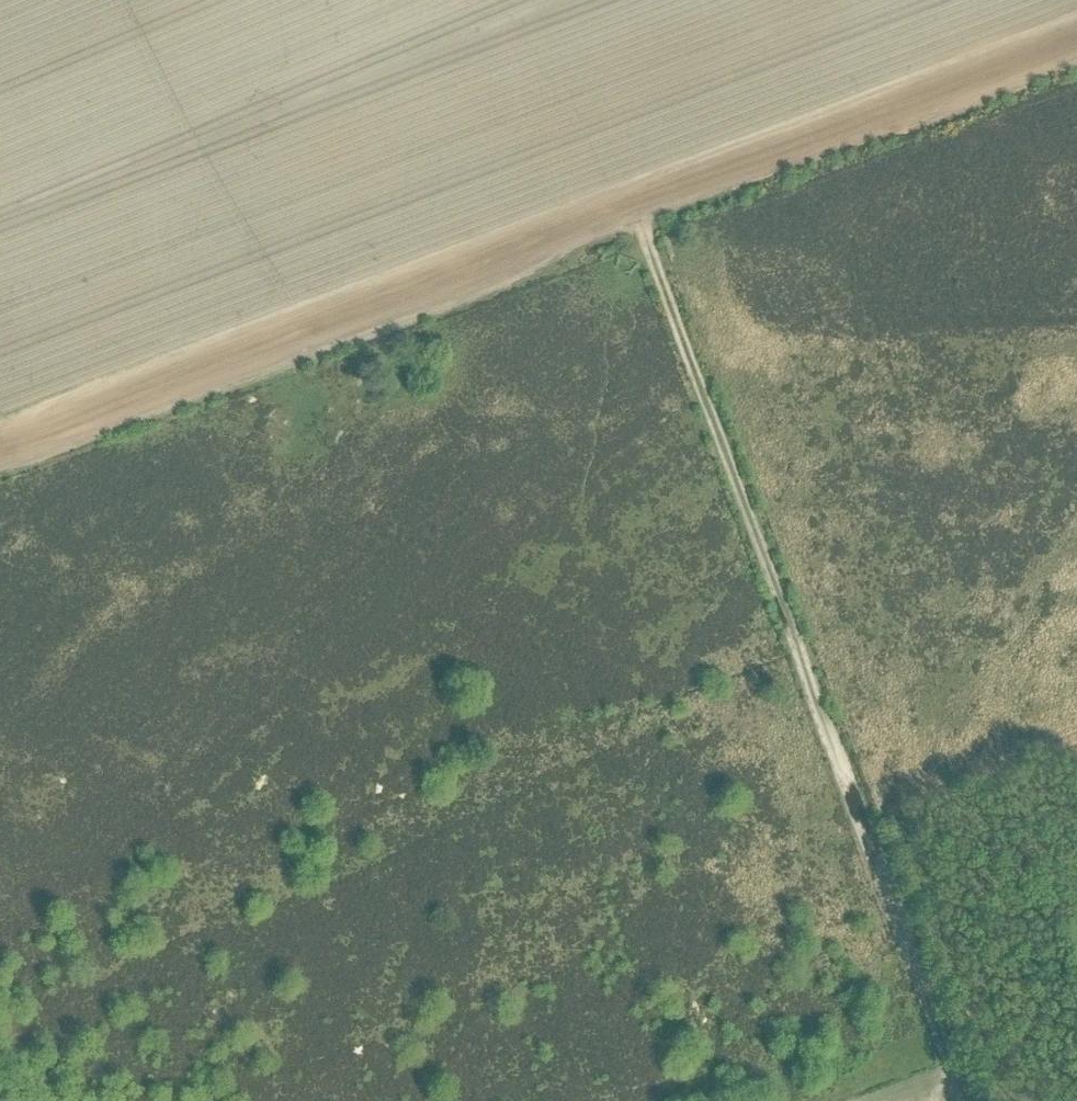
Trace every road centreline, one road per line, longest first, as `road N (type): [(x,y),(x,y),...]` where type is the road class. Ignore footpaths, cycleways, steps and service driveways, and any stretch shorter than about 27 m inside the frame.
road 1 (track): [(0,440),(637,195),(956,1100)]
road 2 (track): [(637,195),(1076,46)]

